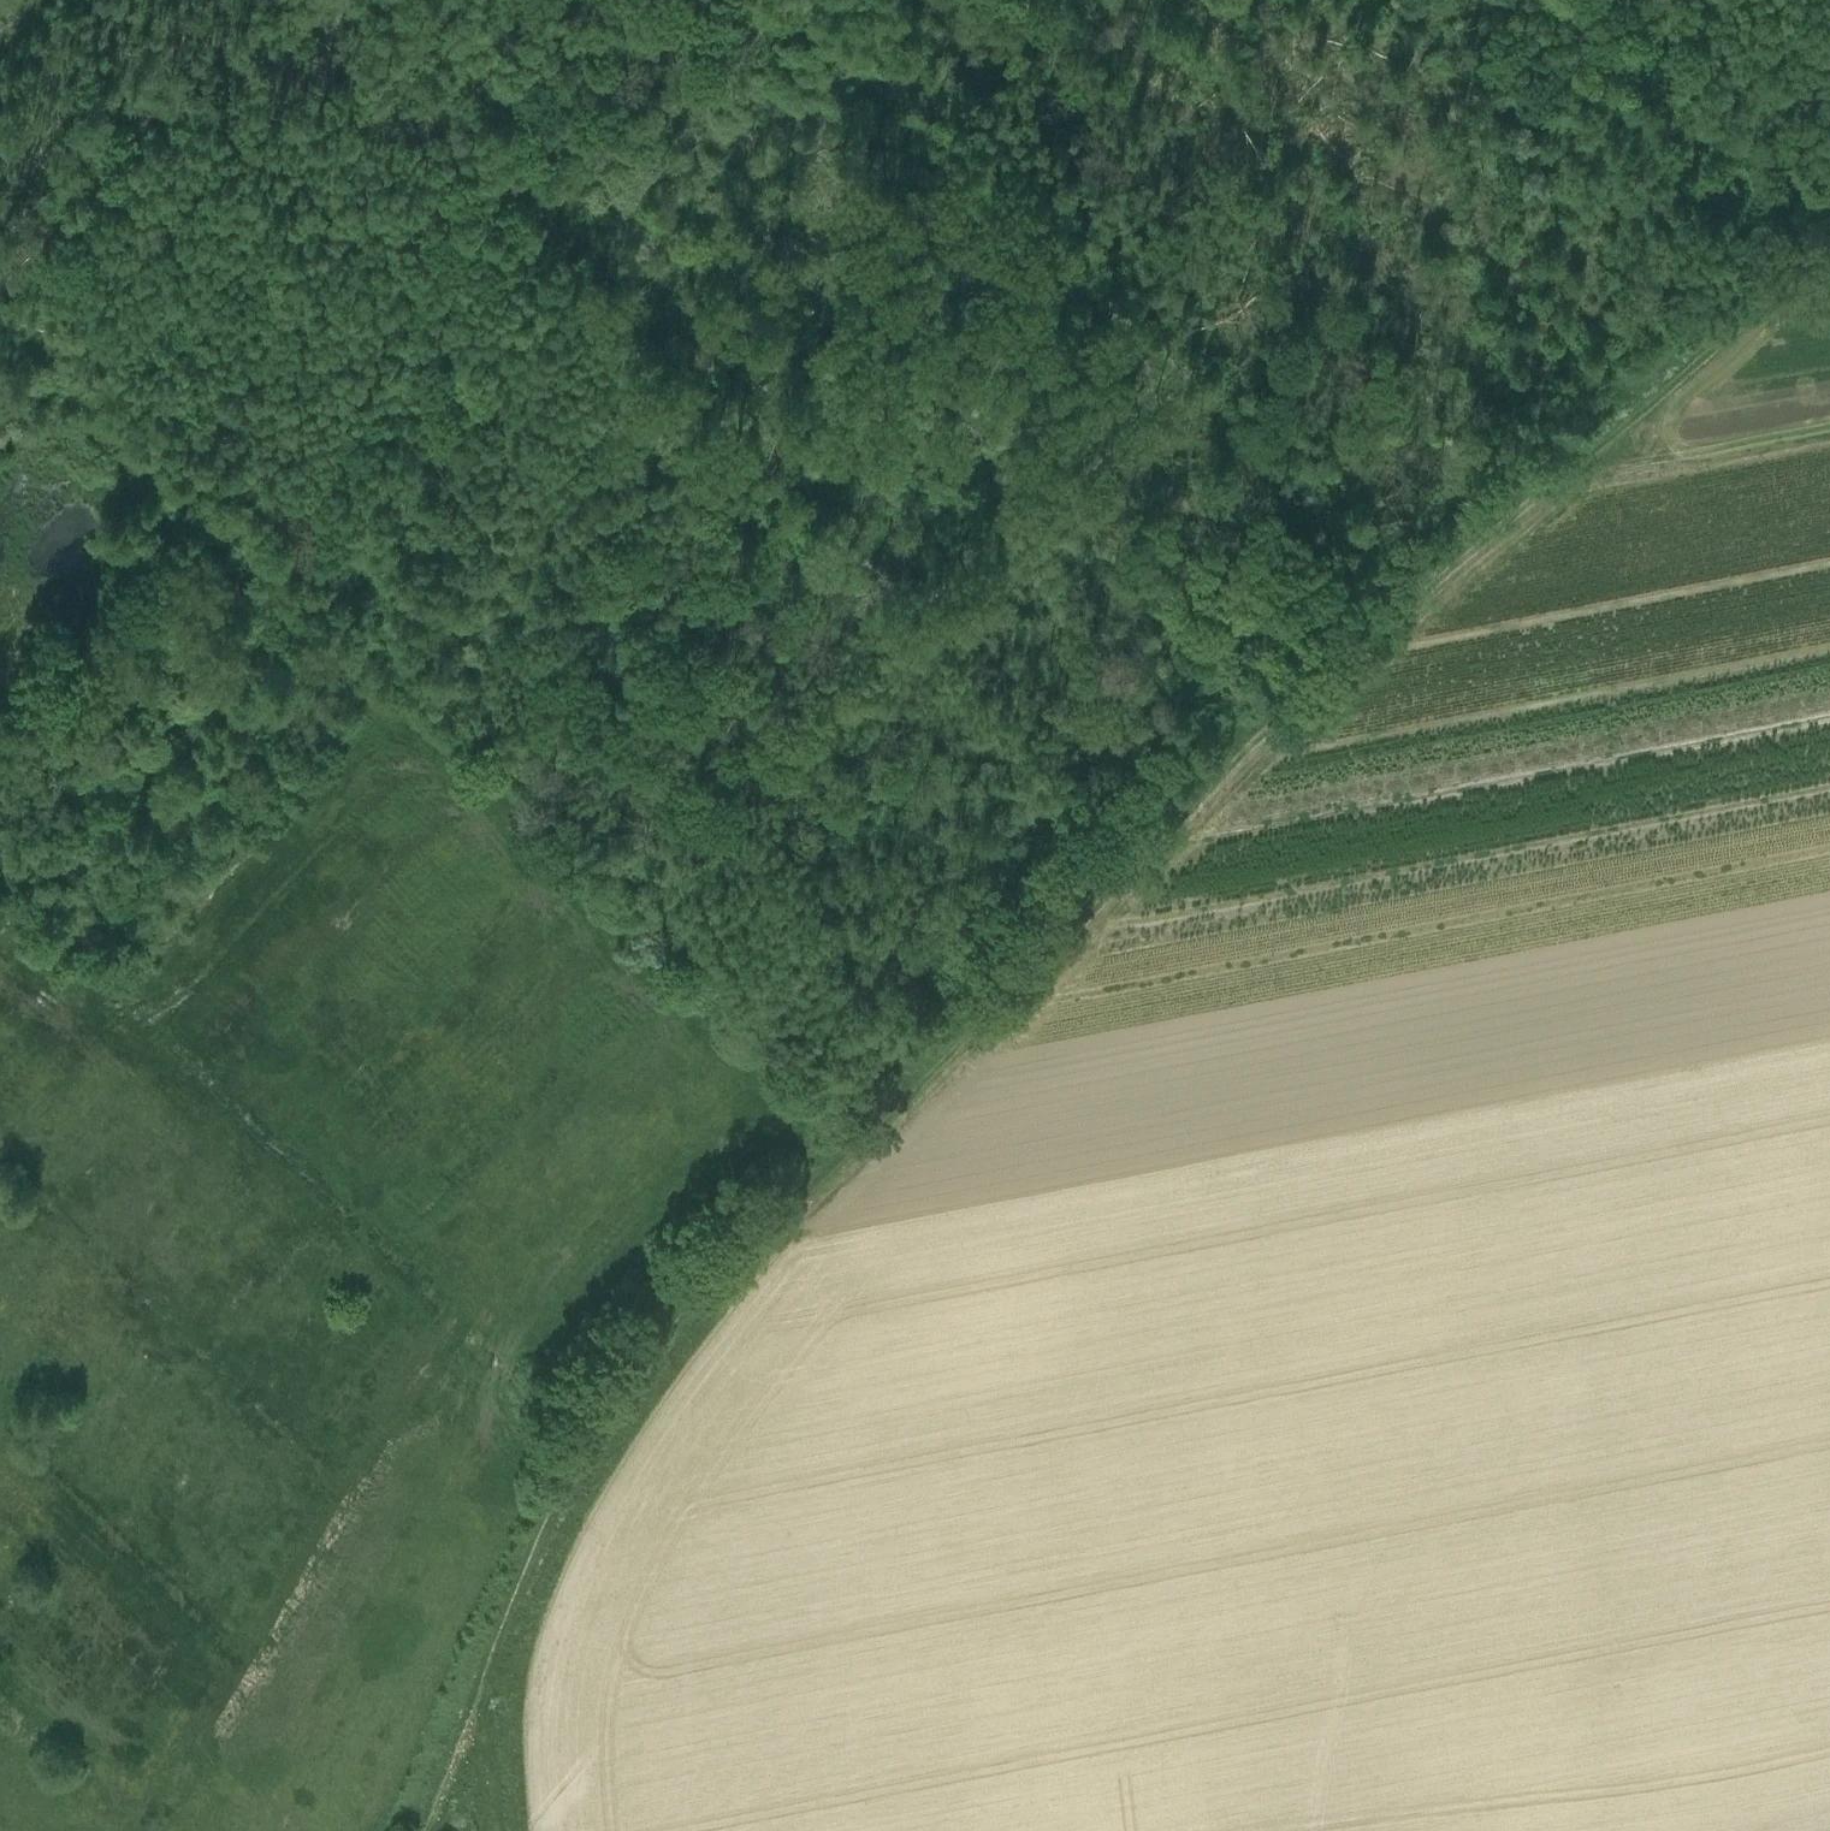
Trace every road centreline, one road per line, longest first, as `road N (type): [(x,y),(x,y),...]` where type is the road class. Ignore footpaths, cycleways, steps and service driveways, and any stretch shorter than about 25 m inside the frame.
road 1 (track): [(794,1220),(1188,811),(1829,224)]
road 2 (track): [(428,1830),(495,1668)]

